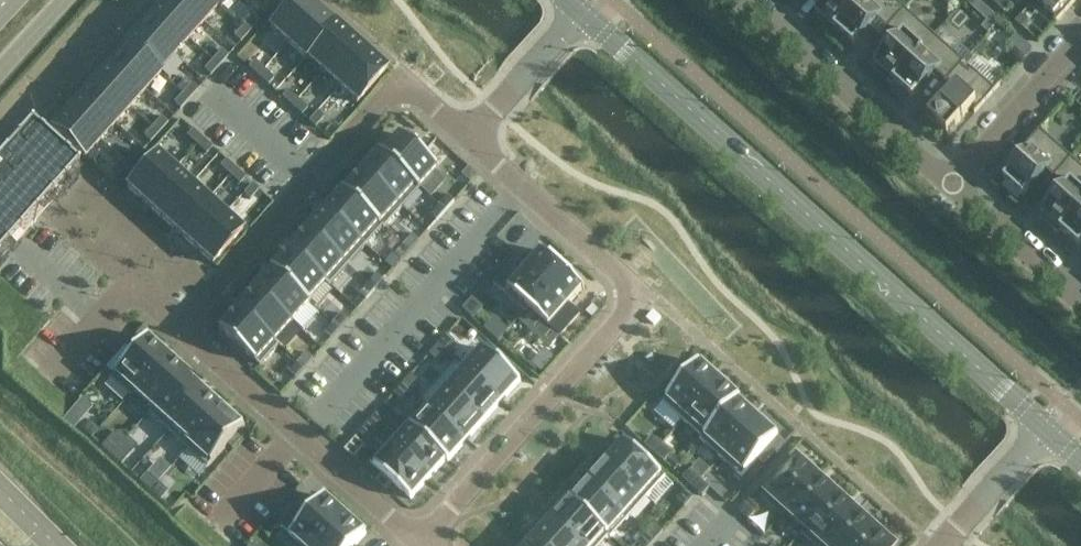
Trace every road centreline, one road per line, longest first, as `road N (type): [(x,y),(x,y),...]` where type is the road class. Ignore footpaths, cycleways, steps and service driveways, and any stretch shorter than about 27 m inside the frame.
road 1 (residential): [(464,133),(400,76),(180,331),(417,543)]
road 2 (tertiary): [(1045,427),(581,11)]
road 3 (residential): [(417,543),(644,292),(464,133)]
road 4 (residential): [(951,182),(748,0)]
road 5 (track): [(0,410),(147,545)]
road 6 (residential): [(951,182),(1080,39)]
road 7 (residential): [(1080,300),(951,182)]
road 8 (residential): [(464,133),(581,11)]
road 9 (residential): [(1045,427),(938,545)]

